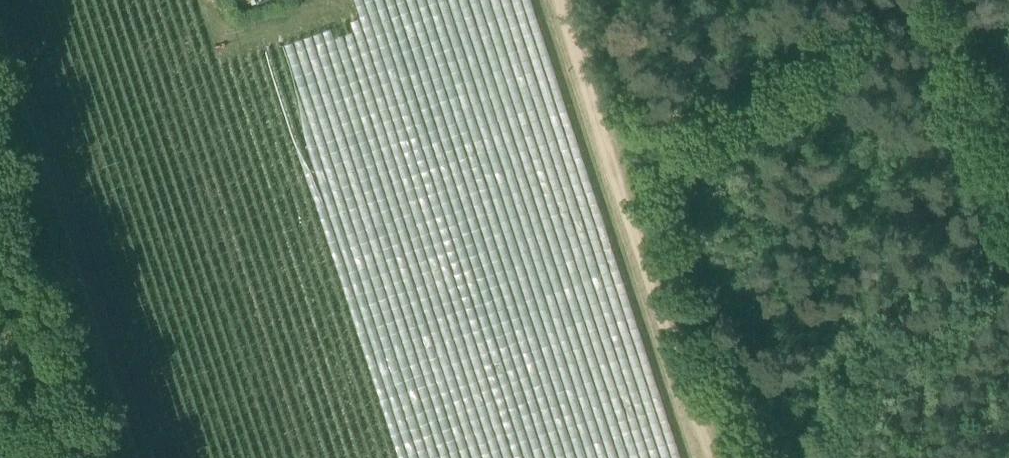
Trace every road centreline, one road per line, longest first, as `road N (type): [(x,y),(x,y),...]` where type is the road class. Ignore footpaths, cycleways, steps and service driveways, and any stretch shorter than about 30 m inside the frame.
road 1 (track): [(558,0),(707,457)]

